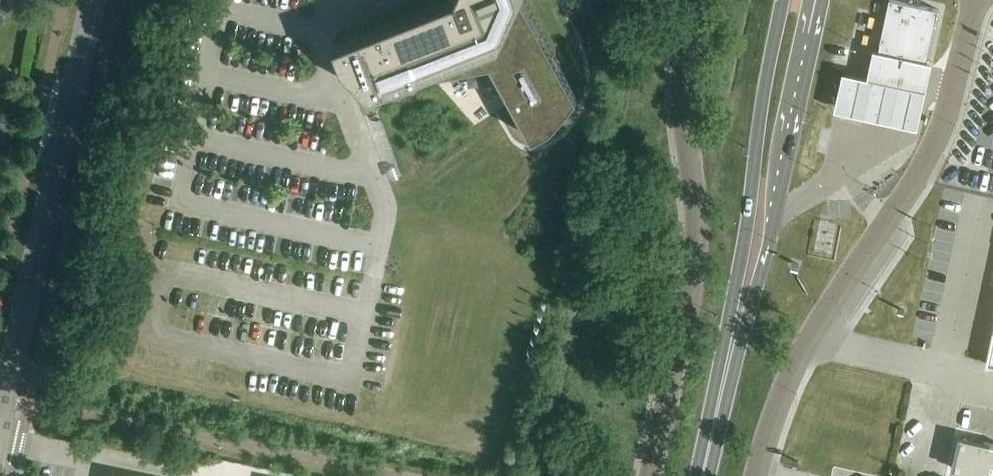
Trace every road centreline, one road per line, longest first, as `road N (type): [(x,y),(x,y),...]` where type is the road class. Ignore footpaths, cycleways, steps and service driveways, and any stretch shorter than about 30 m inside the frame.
road 1 (residential): [(760,475),(801,360),(914,195),(952,112),(980,0)]
road 2 (residential): [(650,475),(699,245),(682,86),(695,0)]
road 3 (tertiary): [(0,419),(93,0)]
road 4 (primary): [(728,361),(755,298),(823,0)]
road 5 (primary): [(788,0),(728,361)]

